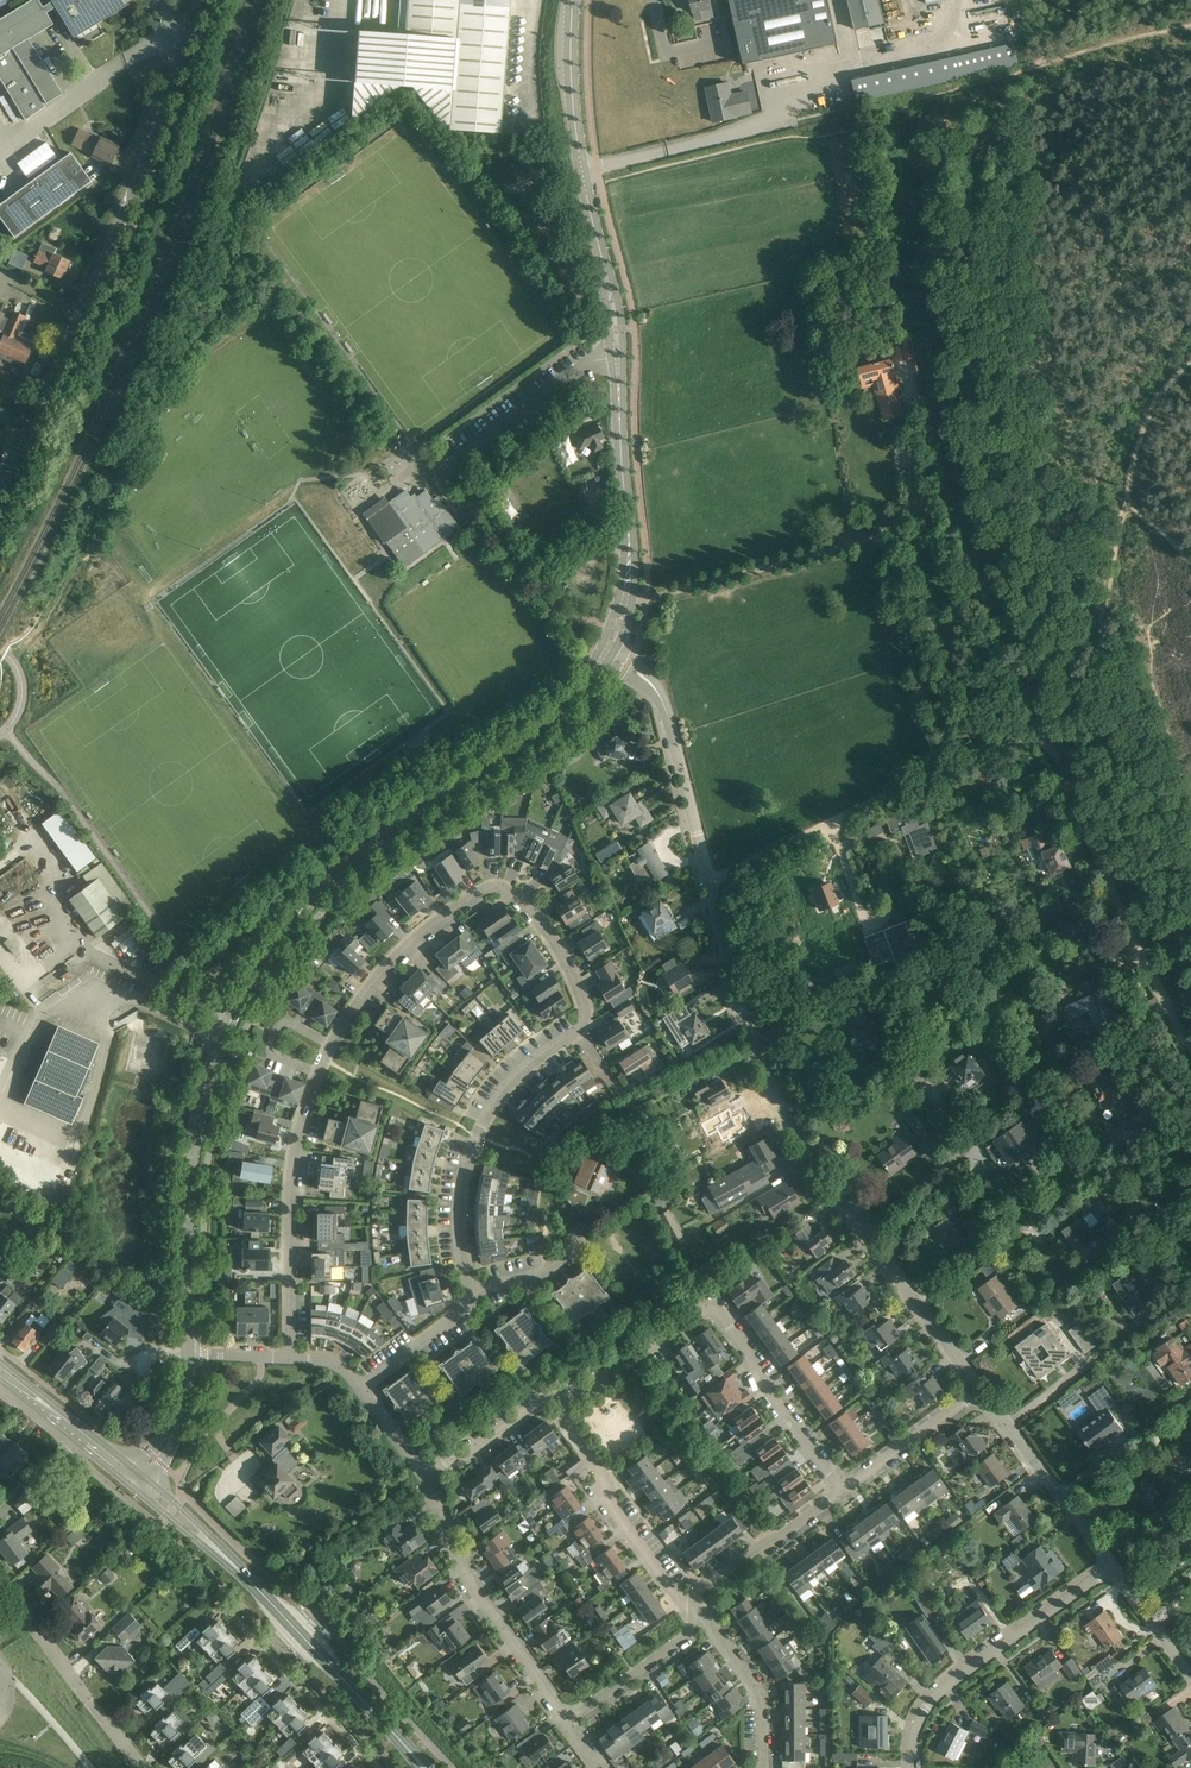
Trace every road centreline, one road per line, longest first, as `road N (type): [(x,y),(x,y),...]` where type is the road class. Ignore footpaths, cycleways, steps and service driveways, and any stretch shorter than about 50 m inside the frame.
road 1 (residential): [(979,1390),(795,1134),(767,1080),(667,715),(655,689),(627,667)]
road 2 (track): [(1037,716),(909,316),(898,121),(913,102),(1012,76)]
road 3 (tertiary): [(605,655),(624,606),(628,525),(615,330),(575,122),(572,0)]
road 4 (tertiary): [(0,484),(120,220),(198,0)]
road 5 (tertiary): [(276,940),(362,851),(535,735),(605,655)]
road 6 (residential): [(334,1043),(386,968),(423,933),(491,889),(517,899),(567,964),(583,1004),(578,1030)]
road 7 (tertiary): [(187,1354),(195,1133),(244,994)]
road 8 (track): [(709,879),(1042,733)]
road 9 (track): [(1042,733),(1190,1036)]
road 10 (residential): [(578,1030),(515,1078),(477,1135),(458,1195),(458,1236),(473,1291)]
road 11 (residential): [(912,1767),(925,1709),(947,1686),(1112,1567)]
road 12 (residential): [(289,1358),(289,1203),(319,1074)]
road 13 (residential): [(566,1722),(467,1580),(426,1479)]
road 14 (track): [(920,1309),(1088,1180),(1122,1135)]
road 15 (residential): [(691,1610),(603,1498),(600,1469),(546,1396)]
road 16 (primary): [(405,1747),(234,1566)]
road 17 (track): [(1037,716),(1085,662),(1127,503)]
road 18 (residential): [(840,1492),(711,1303)]
road 19 (residential): [(379,1767),(223,1606)]
road 20 (residential): [(1112,1567),(979,1390)]
road 21 (residential): [(691,1610),(694,1594),(840,1492)]
road 22 (residential): [(546,1396),(597,1385),(711,1303)]
road 23 (primary): [(141,1475),(0,1362)]
road 24 (residential): [(566,1722),(689,1633),(691,1610)]
road 25 (residential): [(761,1759),(762,1704),(754,1681),(691,1610)]
road 26 (residential): [(840,1492),(979,1390)]
road 27 (primary): [(0,1380),(132,1487)]
road 28 (residential): [(361,1386),(466,1311),(473,1291)]
road 29 (residential): [(426,1479),(546,1396)]
road 30 (residential): [(319,1074),(271,1054),(272,1034),(288,1021),(334,1043)]
road 31 (track): [(1127,503),(1144,429),(1181,374)]
road 32 (residential): [(88,1699),(0,1588)]
road 33 (track): [(1053,60),(1190,27)]
road 34 (tertiary): [(141,1475),(183,1410),(187,1354)]
road 35 (residential): [(1190,1675),(1112,1567)]
road 36 (primary): [(234,1566),(141,1475)]
road 37 (primary): [(132,1487),(234,1566)]

